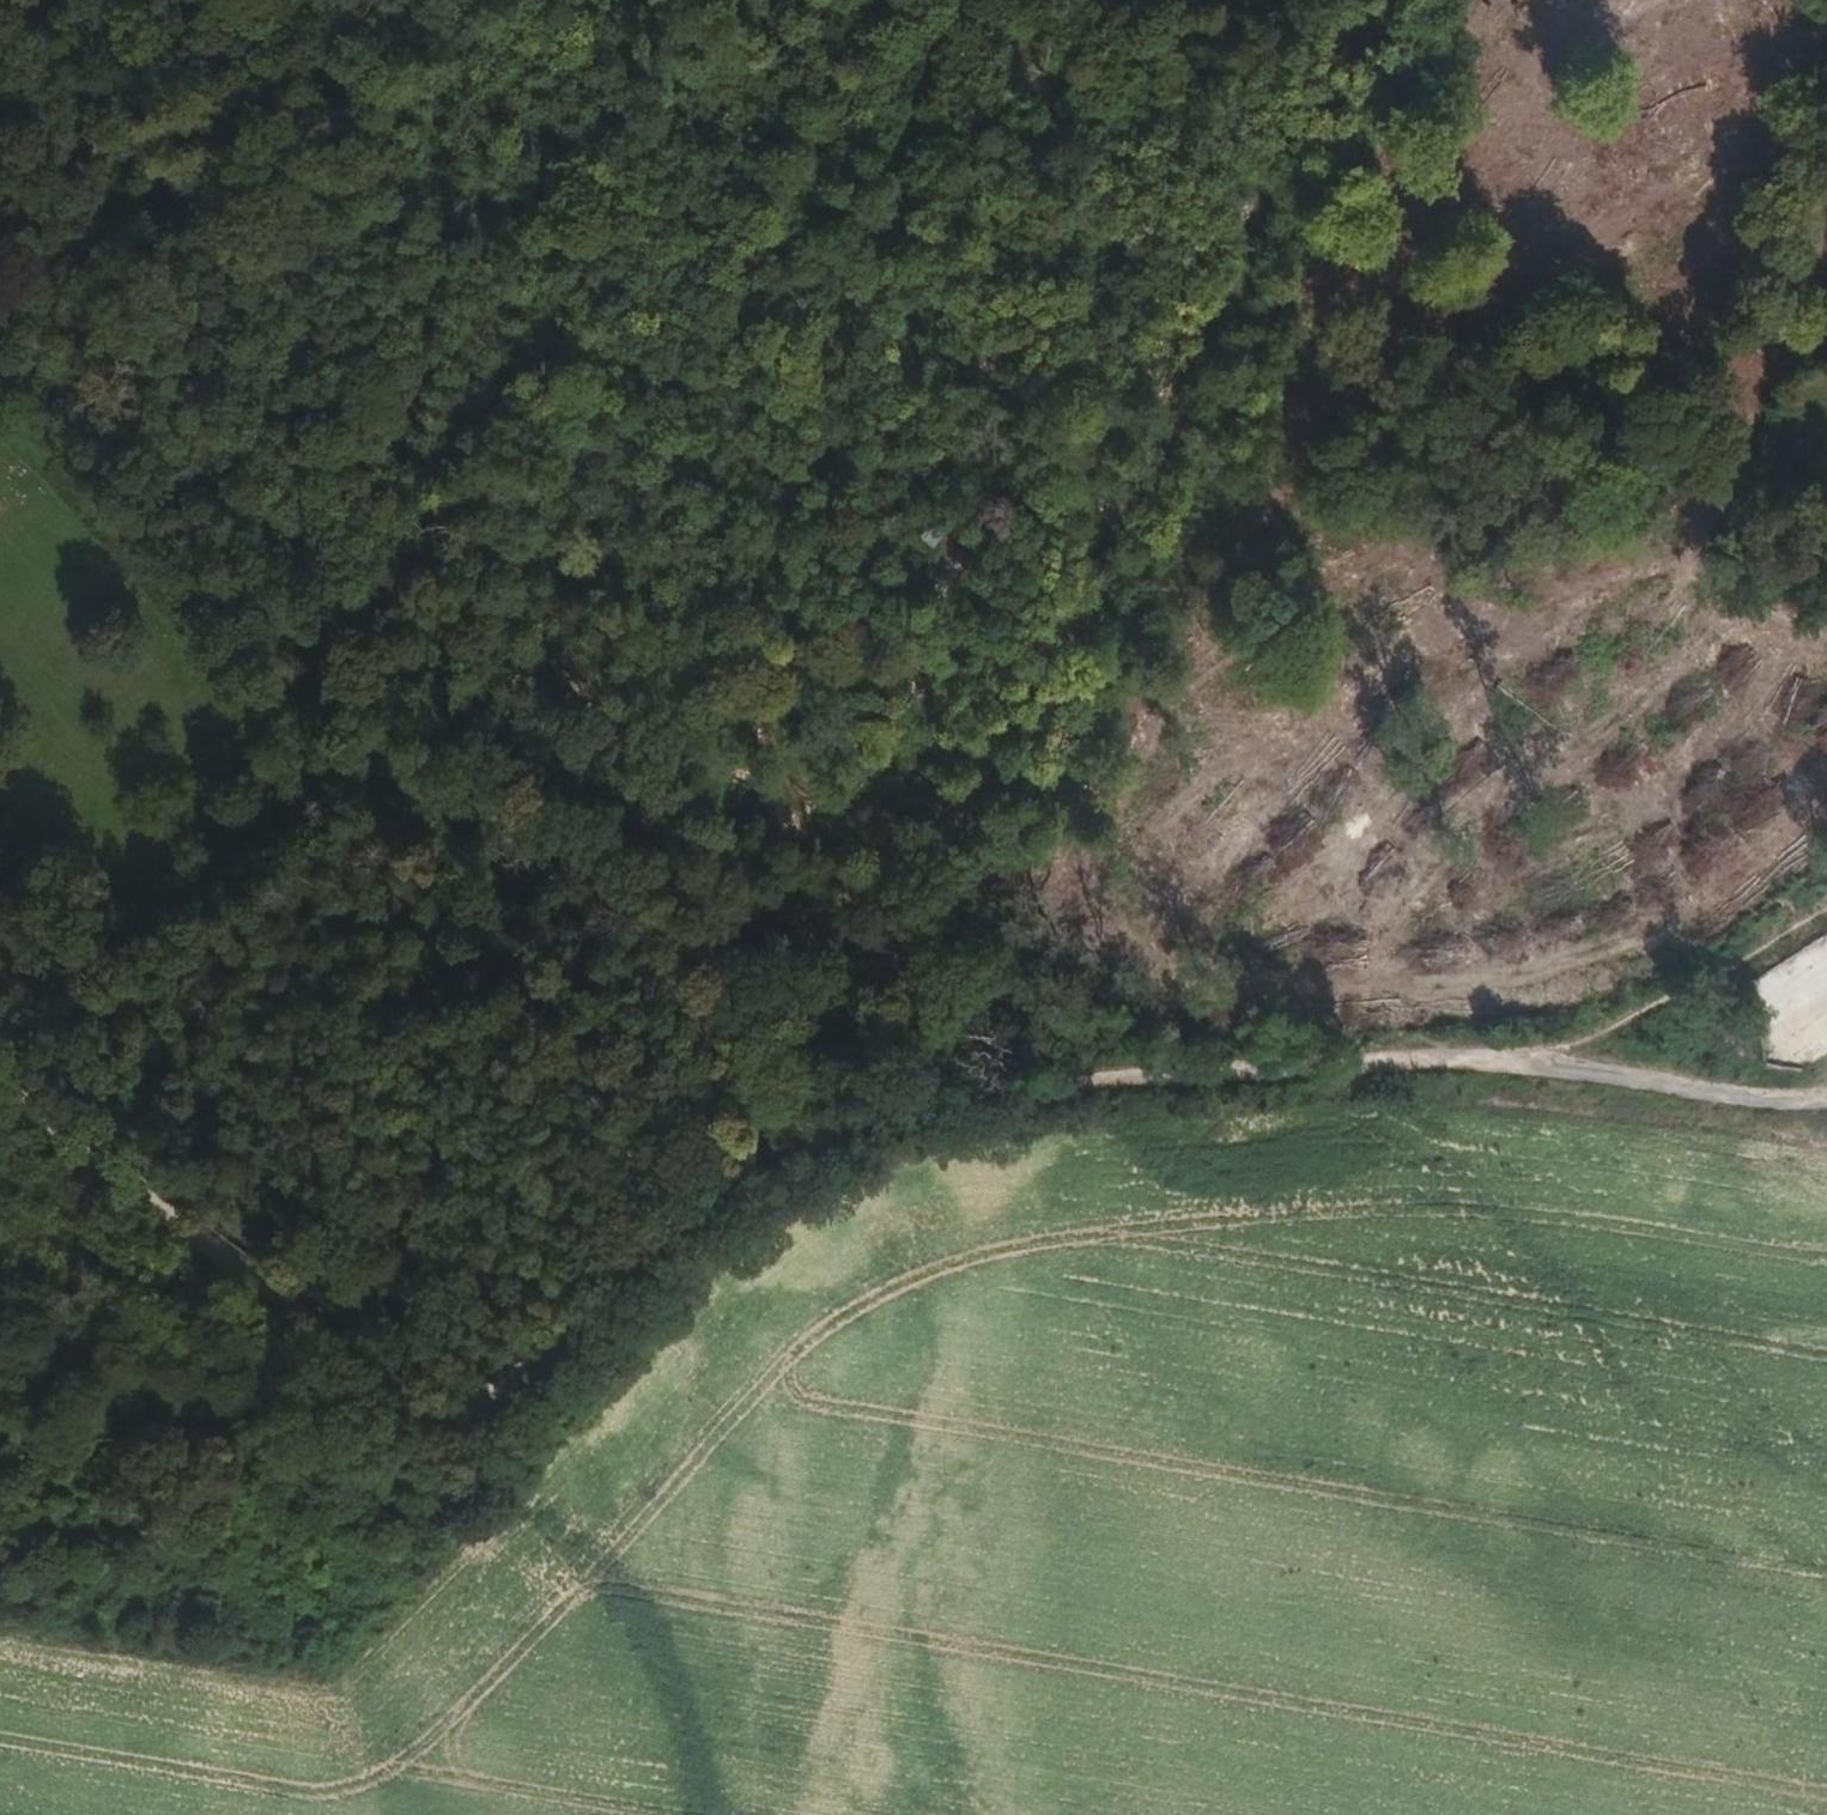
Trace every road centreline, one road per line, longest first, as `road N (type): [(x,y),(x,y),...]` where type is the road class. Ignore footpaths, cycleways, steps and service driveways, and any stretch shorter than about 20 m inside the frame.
road 1 (track): [(1538,1054),(1027,1061),(842,1104),(664,1191),(533,1300),(451,1333),(394,1345),(341,1337),(0,1098)]
road 2 (track): [(1826,1100),(1715,1094),(1538,1054)]

